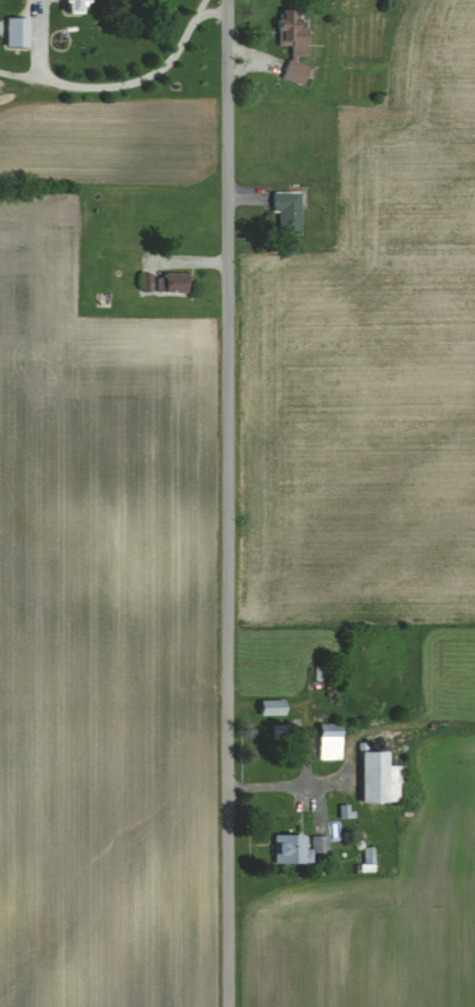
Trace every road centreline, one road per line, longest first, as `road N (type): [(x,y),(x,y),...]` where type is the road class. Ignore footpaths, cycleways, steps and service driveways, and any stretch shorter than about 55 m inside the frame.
road 1 (residential): [(227,0),(228,1006)]
road 2 (residential): [(199,0),(118,78),(60,80),(0,55)]

